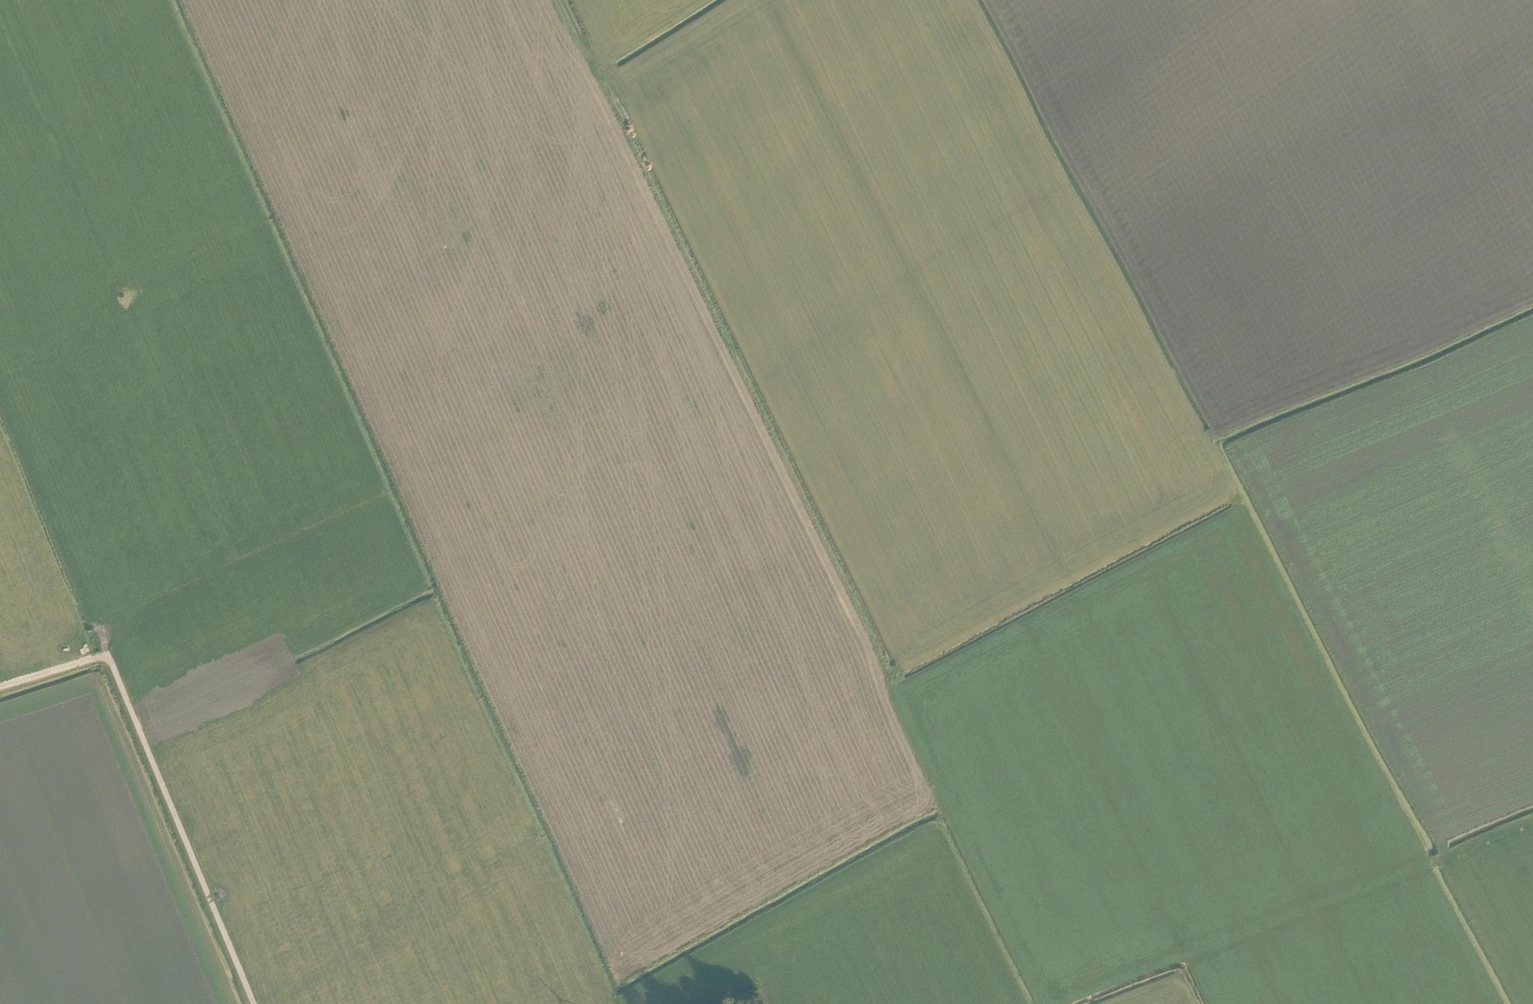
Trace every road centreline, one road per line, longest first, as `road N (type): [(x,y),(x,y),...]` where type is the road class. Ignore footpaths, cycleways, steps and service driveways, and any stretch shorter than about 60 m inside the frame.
road 1 (track): [(255,1003),(109,655),(0,686)]

